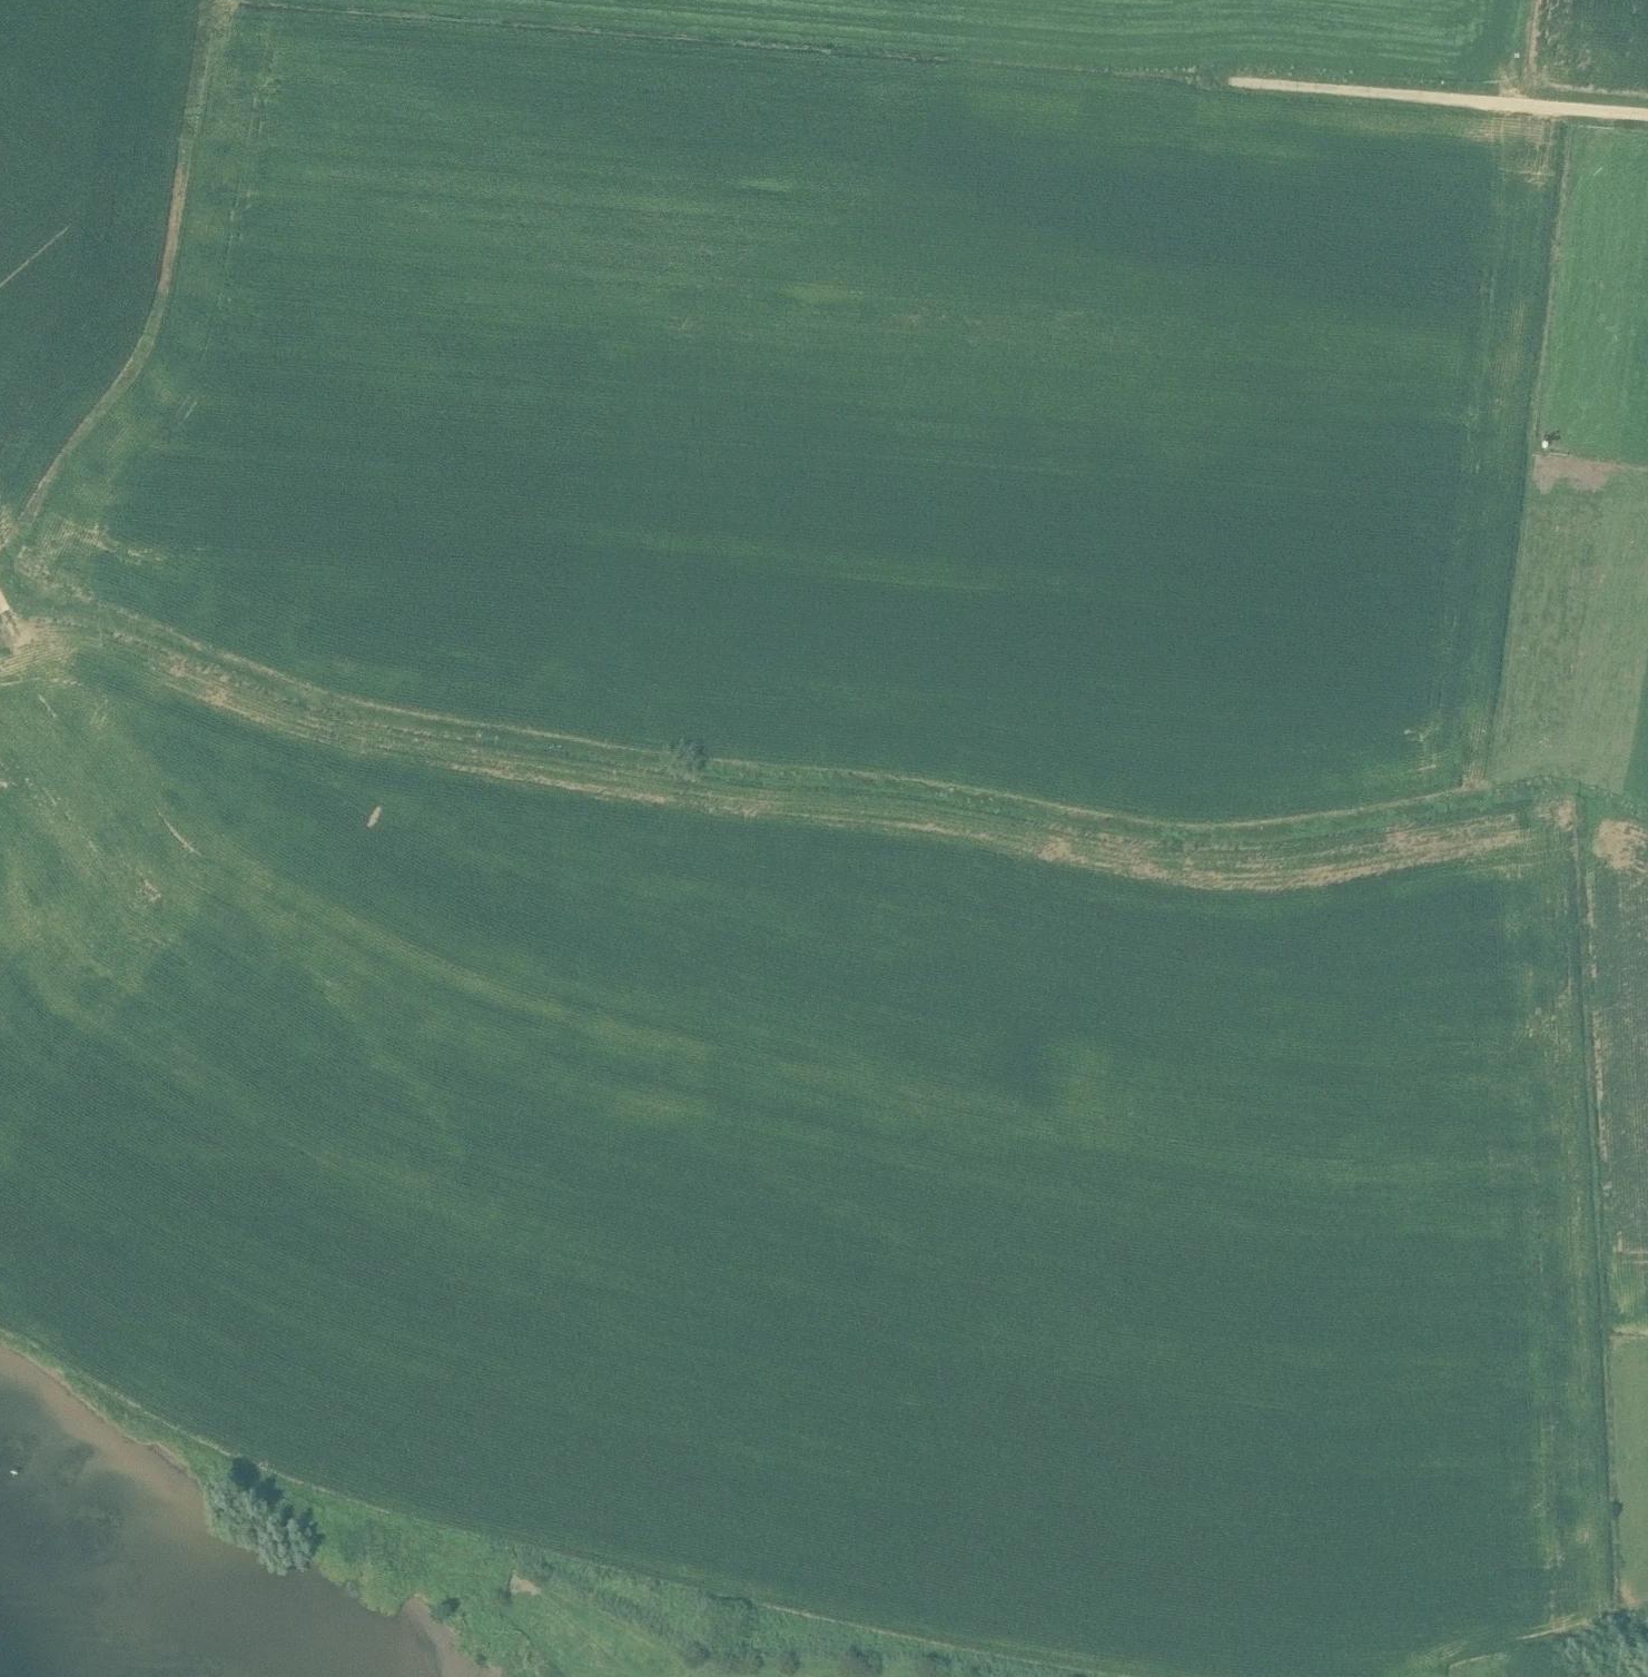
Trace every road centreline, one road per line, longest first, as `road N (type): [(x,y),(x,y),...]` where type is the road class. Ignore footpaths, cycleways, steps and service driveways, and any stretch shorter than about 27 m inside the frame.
road 1 (track): [(1221,82),(1647,116)]

